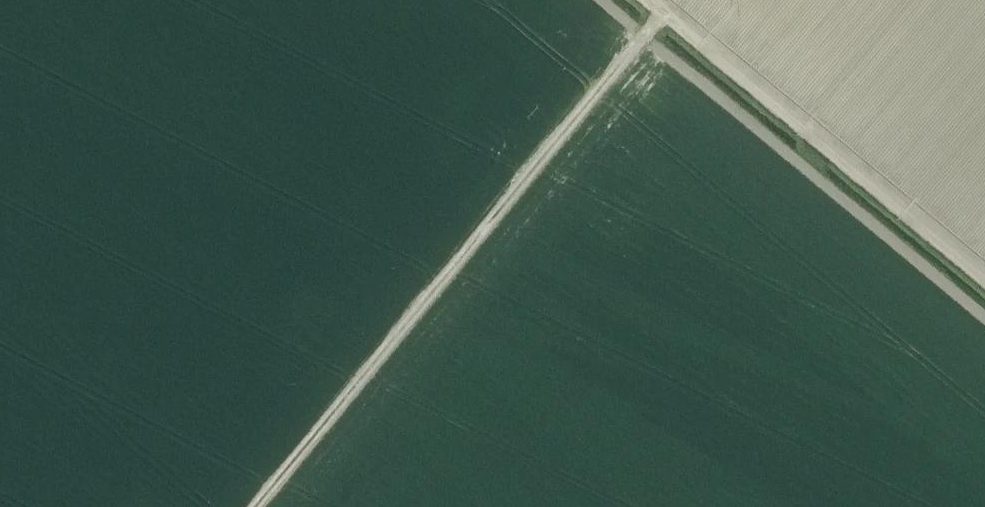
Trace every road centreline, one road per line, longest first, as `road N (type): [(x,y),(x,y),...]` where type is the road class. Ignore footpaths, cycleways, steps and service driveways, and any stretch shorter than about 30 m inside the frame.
road 1 (track): [(256,506),(666,9)]

